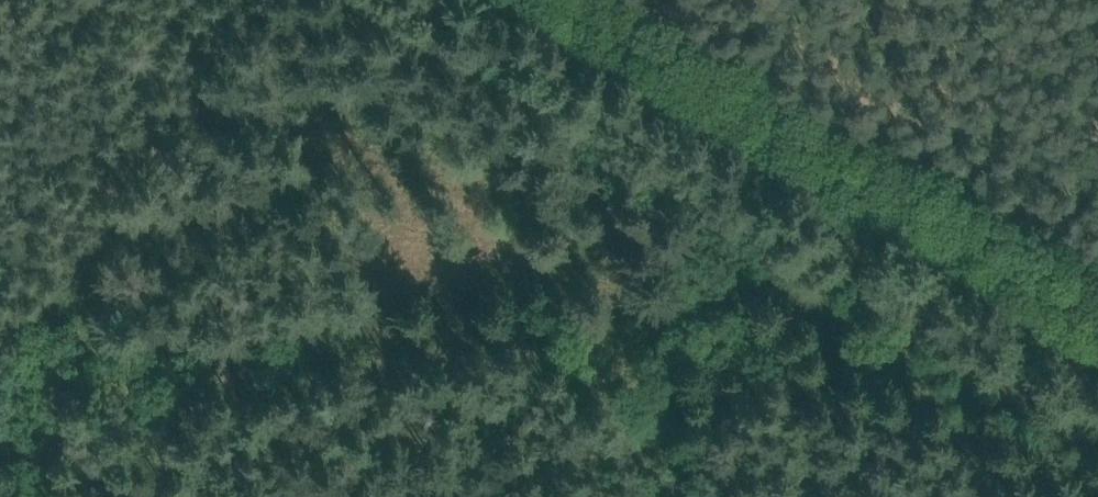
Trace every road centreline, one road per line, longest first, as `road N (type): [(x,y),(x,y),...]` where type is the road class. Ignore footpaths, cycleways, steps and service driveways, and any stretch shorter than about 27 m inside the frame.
road 1 (track): [(1097,296),(605,0)]

